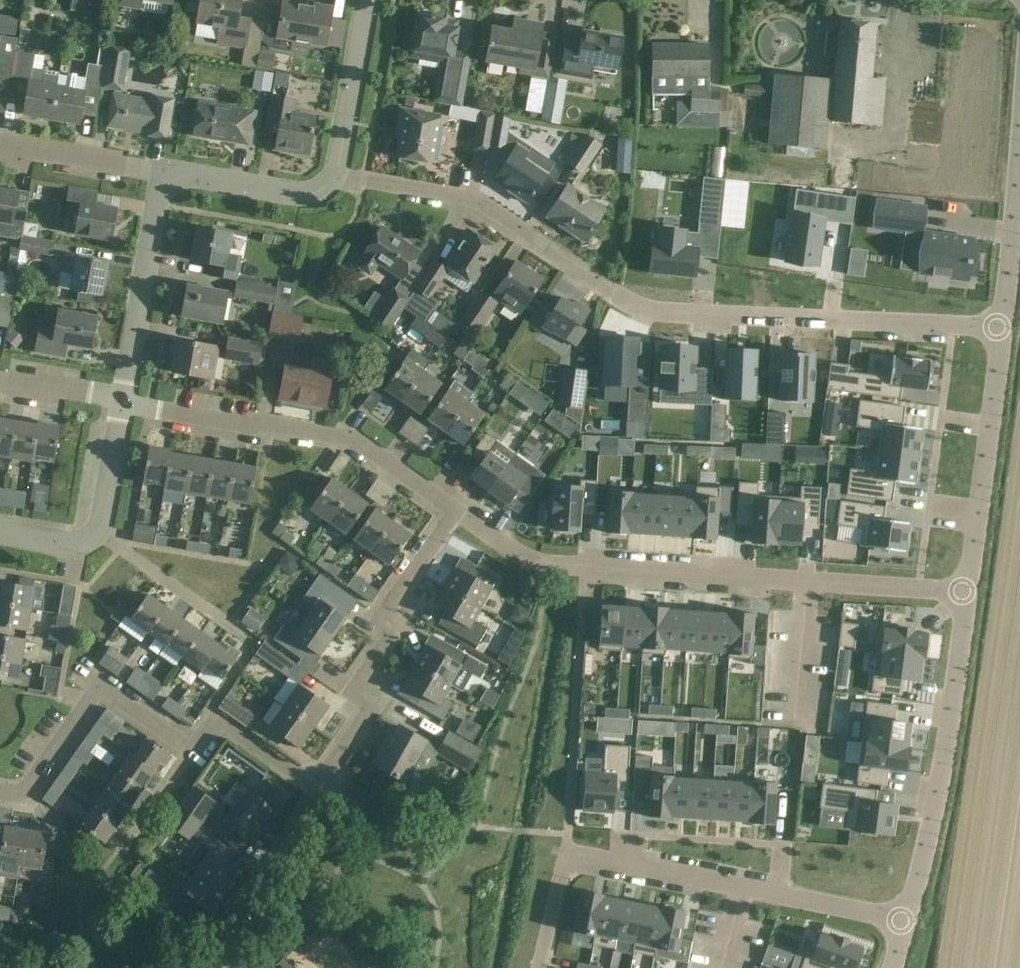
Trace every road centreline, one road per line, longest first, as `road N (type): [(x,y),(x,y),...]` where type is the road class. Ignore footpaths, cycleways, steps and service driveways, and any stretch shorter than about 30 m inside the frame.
road 1 (residential): [(1000,324),(640,308),(495,208),(336,176)]
road 2 (residential): [(967,593),(545,563),(457,509)]
road 3 (residential): [(539,967),(564,857),(902,921)]
road 4 (residential): [(457,509),(353,436),(124,402)]
road 5 (residential): [(321,788),(374,703),(354,690),(396,632),(380,621),(457,509)]
road 6 (residential): [(902,921),(943,759),(967,593)]
road 7 (residential): [(967,593),(1000,324)]
road 8 (residential): [(192,752),(100,692),(20,796),(0,793)]
road 9 (residential): [(0,532),(78,546),(95,536),(124,402)]
road 10 (residential): [(124,402),(160,176)]
road 11 (residential): [(213,967),(208,958),(321,788)]
road 12 (residential): [(160,176),(295,195),(336,176)]
road 13 (residential): [(336,176),(367,0)]
road 14 (residential): [(1000,324),(1019,147)]
road 15 (residential): [(321,788),(220,721),(192,752)]
road 16 (residential): [(160,176),(0,149)]
road 17 (residential): [(124,402),(46,386),(0,387)]

